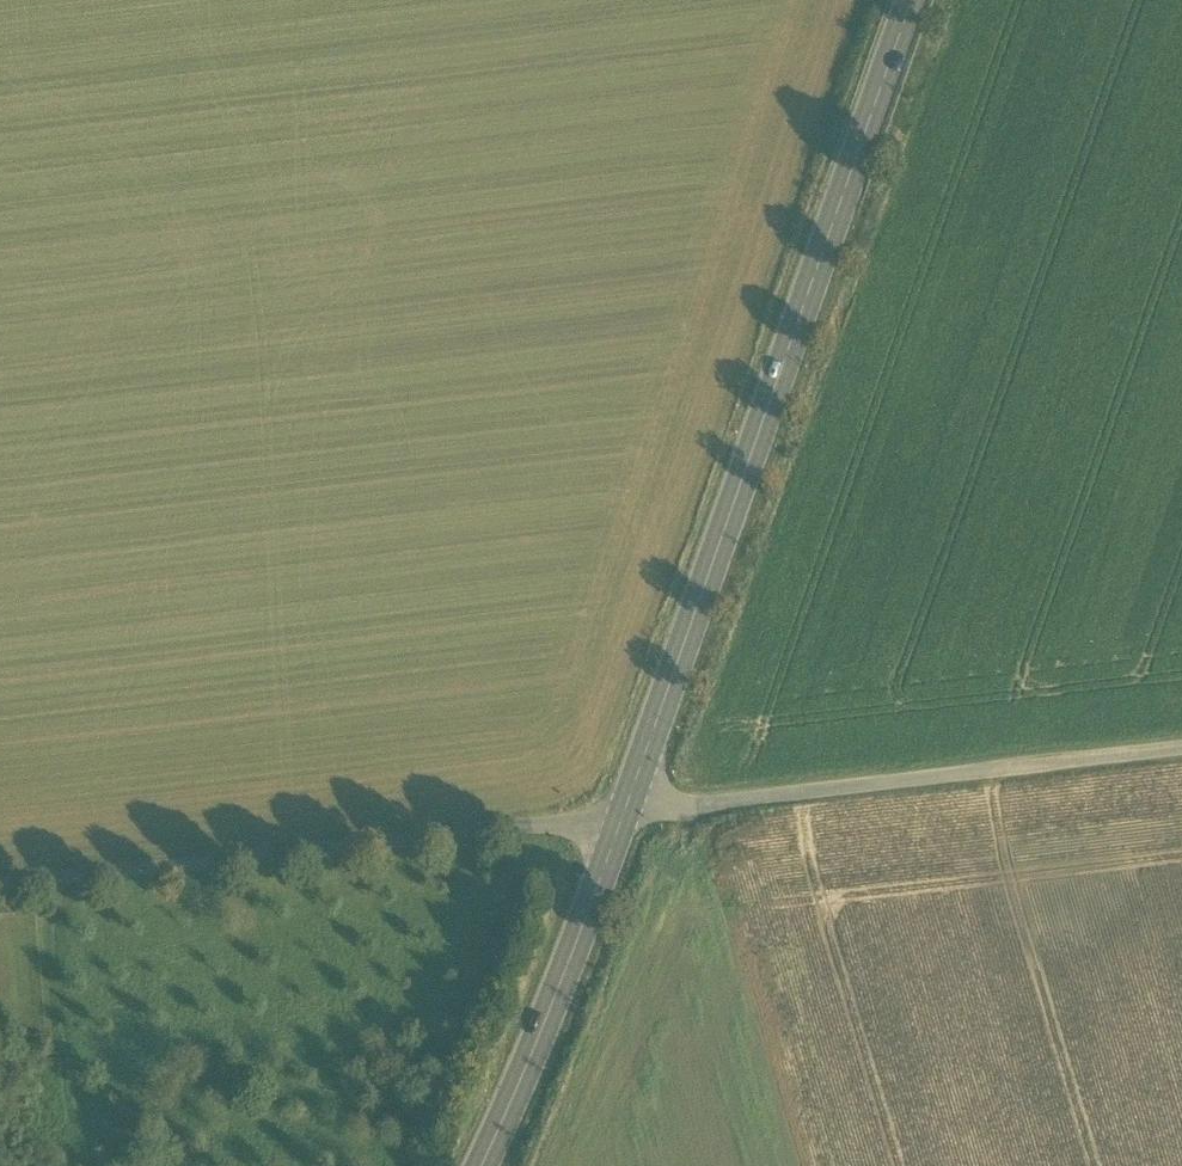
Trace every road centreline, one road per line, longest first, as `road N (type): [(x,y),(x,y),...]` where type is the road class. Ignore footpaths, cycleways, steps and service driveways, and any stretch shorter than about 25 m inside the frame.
road 1 (primary): [(913,0),(574,949),(481,1165)]
road 2 (track): [(622,813),(0,887)]

